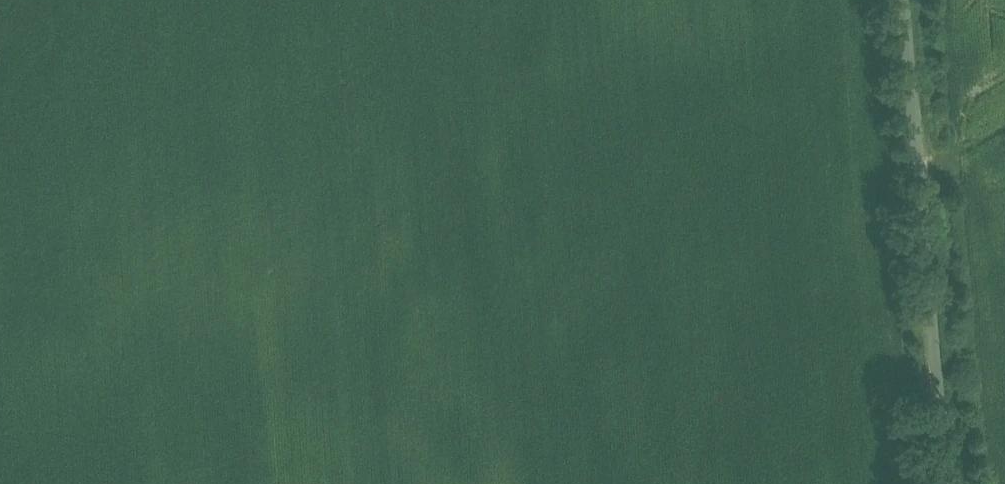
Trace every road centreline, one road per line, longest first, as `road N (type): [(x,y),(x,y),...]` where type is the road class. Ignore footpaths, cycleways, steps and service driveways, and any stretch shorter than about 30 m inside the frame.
road 1 (unclassified): [(901,0),(942,483)]

